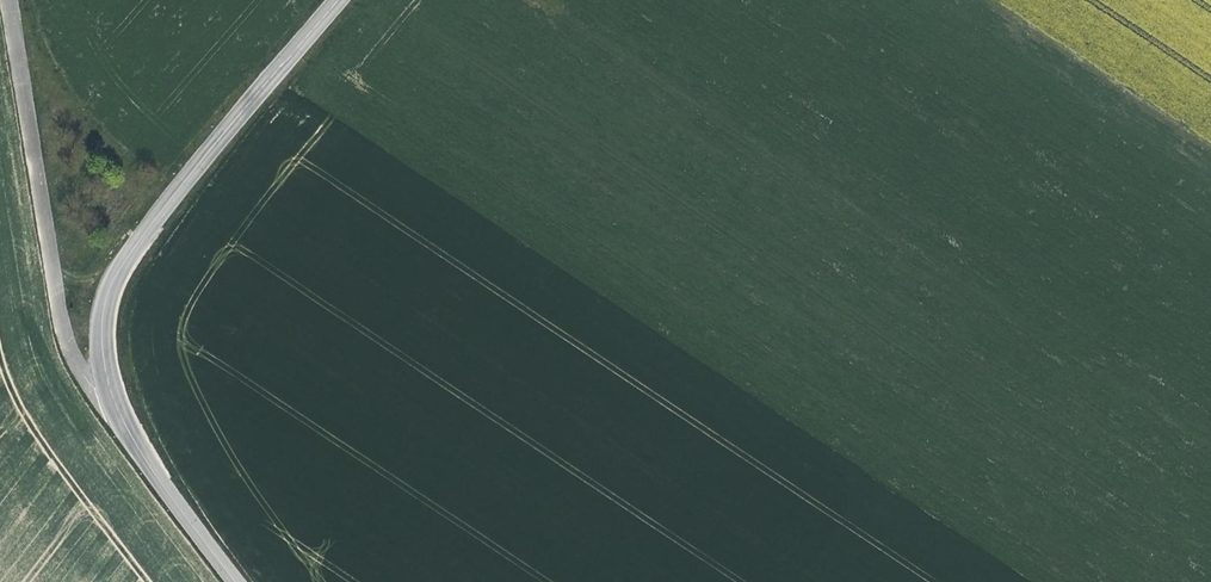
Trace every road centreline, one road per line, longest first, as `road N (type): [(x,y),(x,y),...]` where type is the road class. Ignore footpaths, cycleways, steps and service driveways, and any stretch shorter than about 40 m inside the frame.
road 1 (tertiary): [(340,0),(157,216),(116,275),(104,308),(108,381),(123,417),(235,581)]

